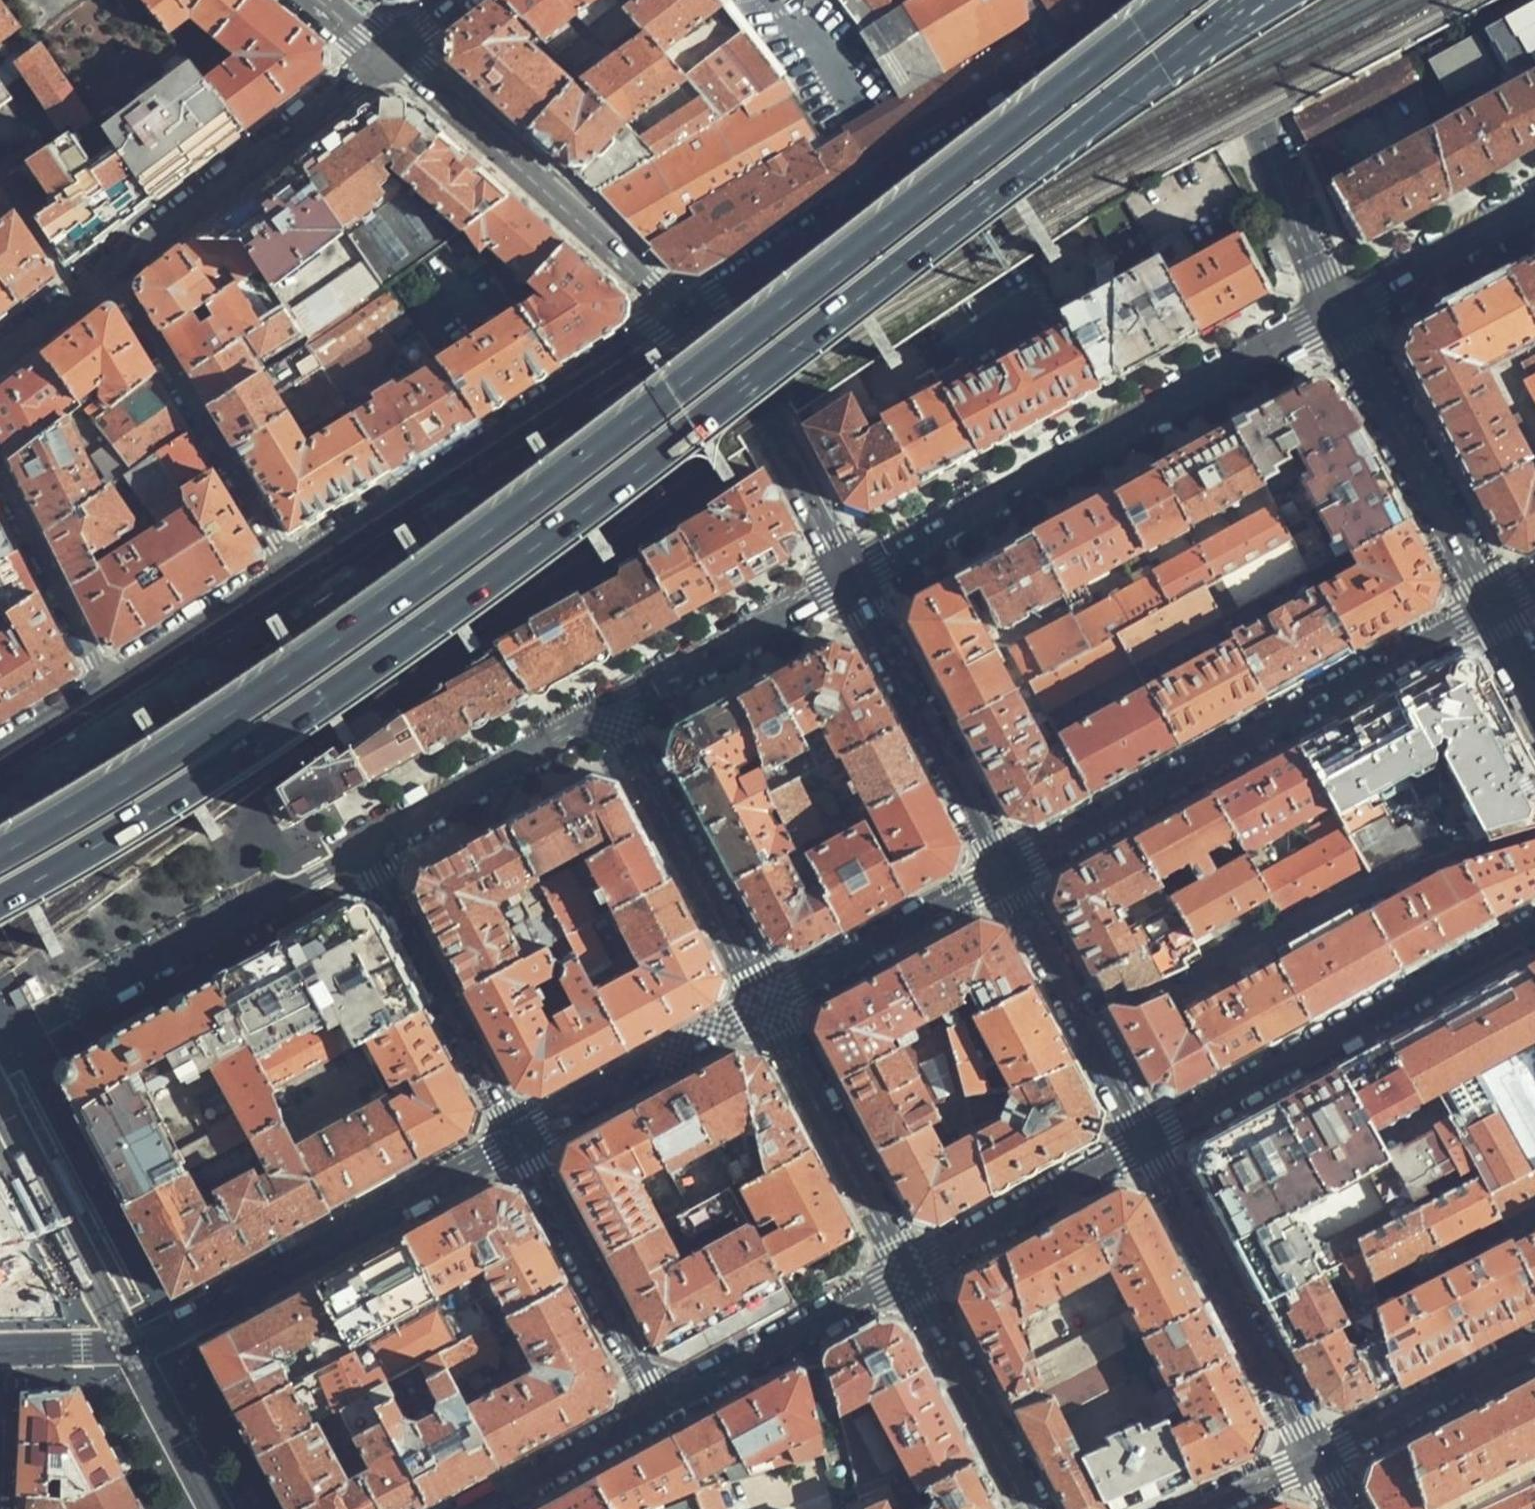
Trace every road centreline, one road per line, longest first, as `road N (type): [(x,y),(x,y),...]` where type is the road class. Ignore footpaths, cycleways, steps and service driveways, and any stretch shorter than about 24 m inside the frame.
road 1 (trunk): [(1182,0),(644,422),(236,722),(0,858)]
road 2 (trunk): [(0,905),(256,756),(671,455),(1166,65)]
road 3 (unclassified): [(679,315),(1201,0)]
road 4 (tertiary): [(0,1350),(130,1346),(517,1144)]
road 5 (tertiary): [(1340,311),(849,579)]
road 6 (tertiary): [(1008,877),(1492,605)]
road 7 (unclassified): [(286,569),(679,315)]
road 8 (residential): [(1534,928),(1149,1139)]
road 9 (residential): [(679,315),(597,228),(391,54)]
road 10 (residential): [(1317,1463),(1149,1139)]
road 11 (unclassified): [(391,54),(106,277)]
road 12 (residential): [(286,569),(106,277)]
road 13 (residential): [(1205,0),(1233,90),(1340,311)]
road 14 (residential): [(1008,877),(849,579)]
road 15 (tertiary): [(611,715),(769,1008)]
road 16 (residential): [(1340,311),(1492,605)]
road 17 (residential): [(364,853),(517,1144)]
road 18 (residential): [(849,579),(754,404),(679,315)]
road 19 (residential): [(87,1001),(364,853)]
road 20 (residential): [(517,1144),(665,1411)]
road 21 (residential): [(769,1008),(913,1272)]
road 22 (residential): [(1149,1139),(1008,877)]
road 23 (tertiary): [(517,1144),(769,1008)]
road 24 (residential): [(665,1411),(913,1272)]
road 25 (residential): [(364,853),(611,715)]
road 26 (tertiary): [(849,579),(611,715)]
road 27 (tertiary): [(769,1008),(1008,877)]
road 28 (residential): [(1149,1139),(913,1272)]
road 29 (residential): [(913,1272),(1033,1508)]
road 30 (residential): [(1317,1463),(1534,1349)]
road 31 (residential): [(0,486),(107,688)]
road 32 (tertiary): [(1534,205),(1340,311)]
road 33 (unclassified): [(107,688),(286,569)]
road 34 (residential): [(479,1508),(665,1411)]
road 35 (trunk): [(1166,65),(1283,0)]
road 36 (unclassified): [(106,277),(0,356)]
road 37 (unclassified): [(0,755),(107,688)]

